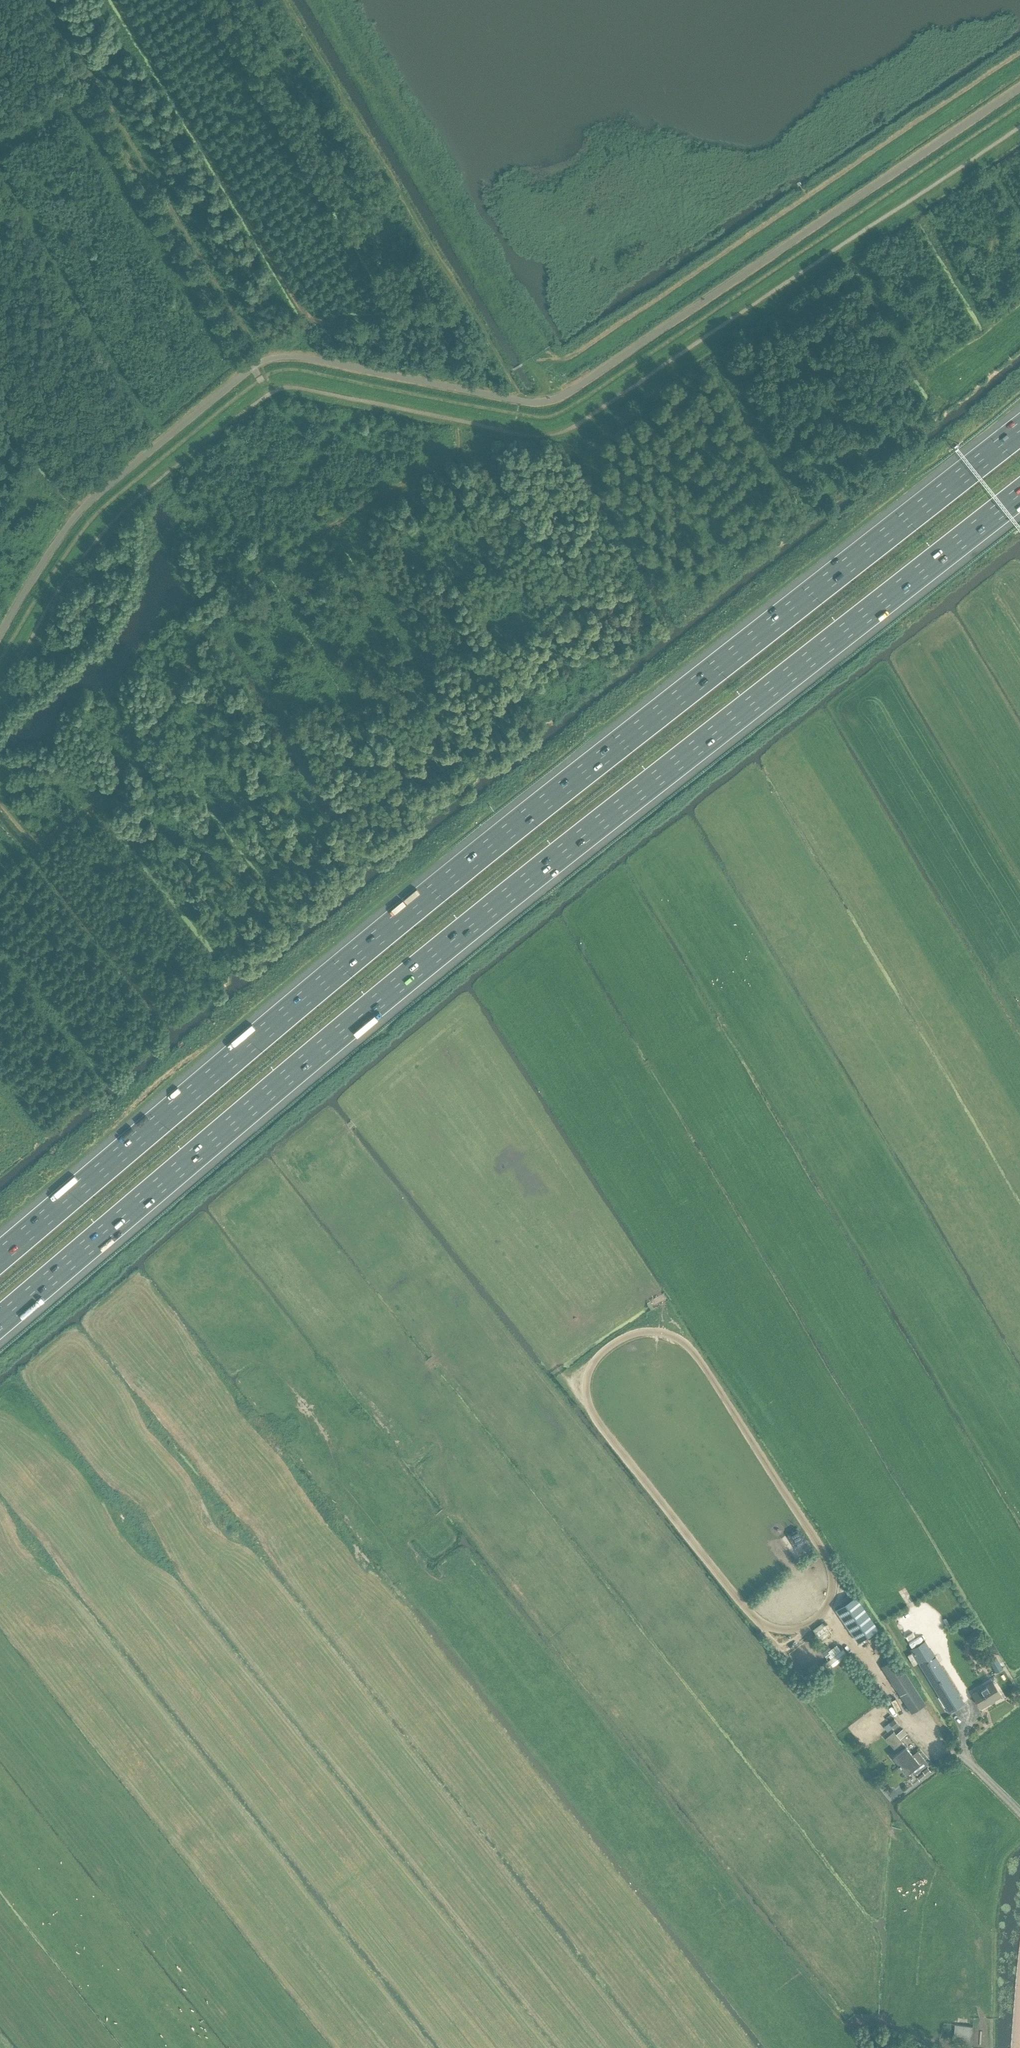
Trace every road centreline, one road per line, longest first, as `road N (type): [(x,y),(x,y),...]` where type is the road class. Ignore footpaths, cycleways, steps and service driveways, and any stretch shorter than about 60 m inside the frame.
road 1 (motorway): [(0,1322),(427,960),(1019,495)]
road 2 (motorway): [(1019,432),(408,915),(0,1258)]
road 3 (track): [(252,367),(31,0)]
road 4 (track): [(341,0),(554,359)]

